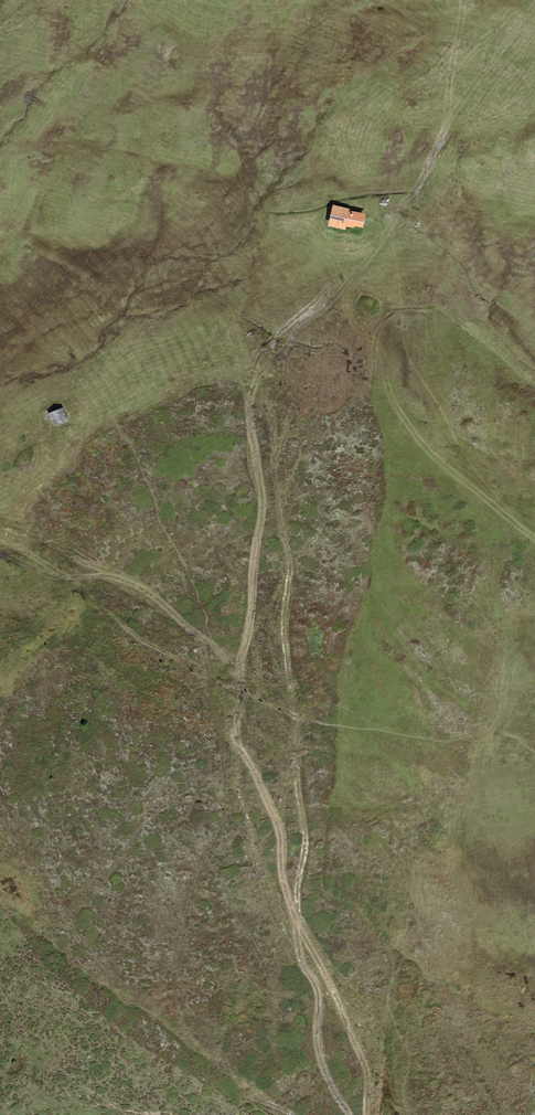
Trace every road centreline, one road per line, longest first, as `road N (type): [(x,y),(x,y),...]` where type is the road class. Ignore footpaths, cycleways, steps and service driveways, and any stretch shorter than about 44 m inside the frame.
road 1 (track): [(297,916),(275,851),(274,817),(236,736),(259,515),(248,379),(254,360),(285,327)]
road 2 (track): [(534,2),(456,114),(391,229)]
road 3 (track): [(369,1114),(365,1068),(297,916)]
road 4 (track): [(285,327),(391,229)]

